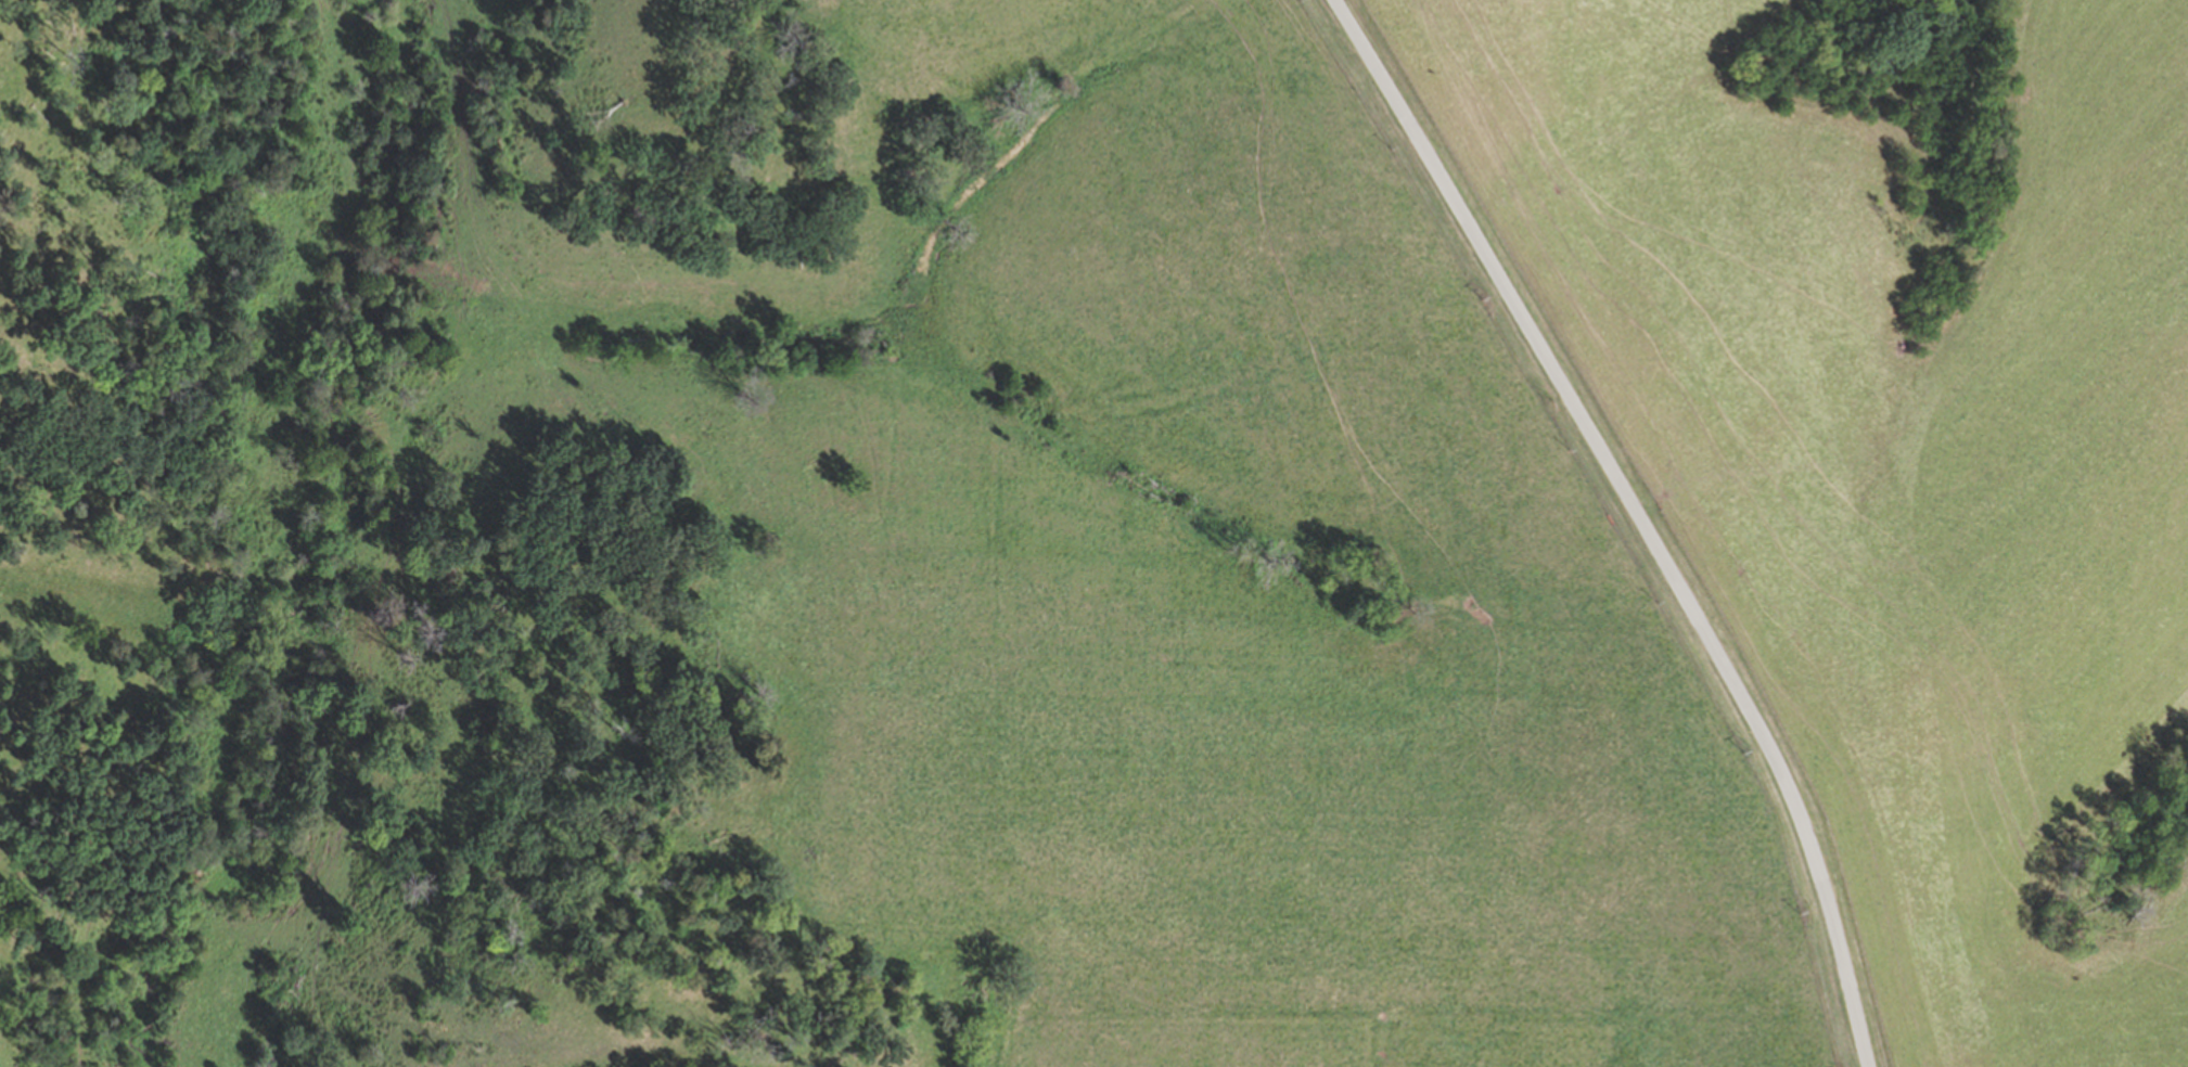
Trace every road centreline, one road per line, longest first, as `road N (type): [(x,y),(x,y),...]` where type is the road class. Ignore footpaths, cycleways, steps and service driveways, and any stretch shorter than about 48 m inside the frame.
road 1 (residential): [(1864,1066),(1799,828),(1758,741),(1617,485),(1329,0)]

